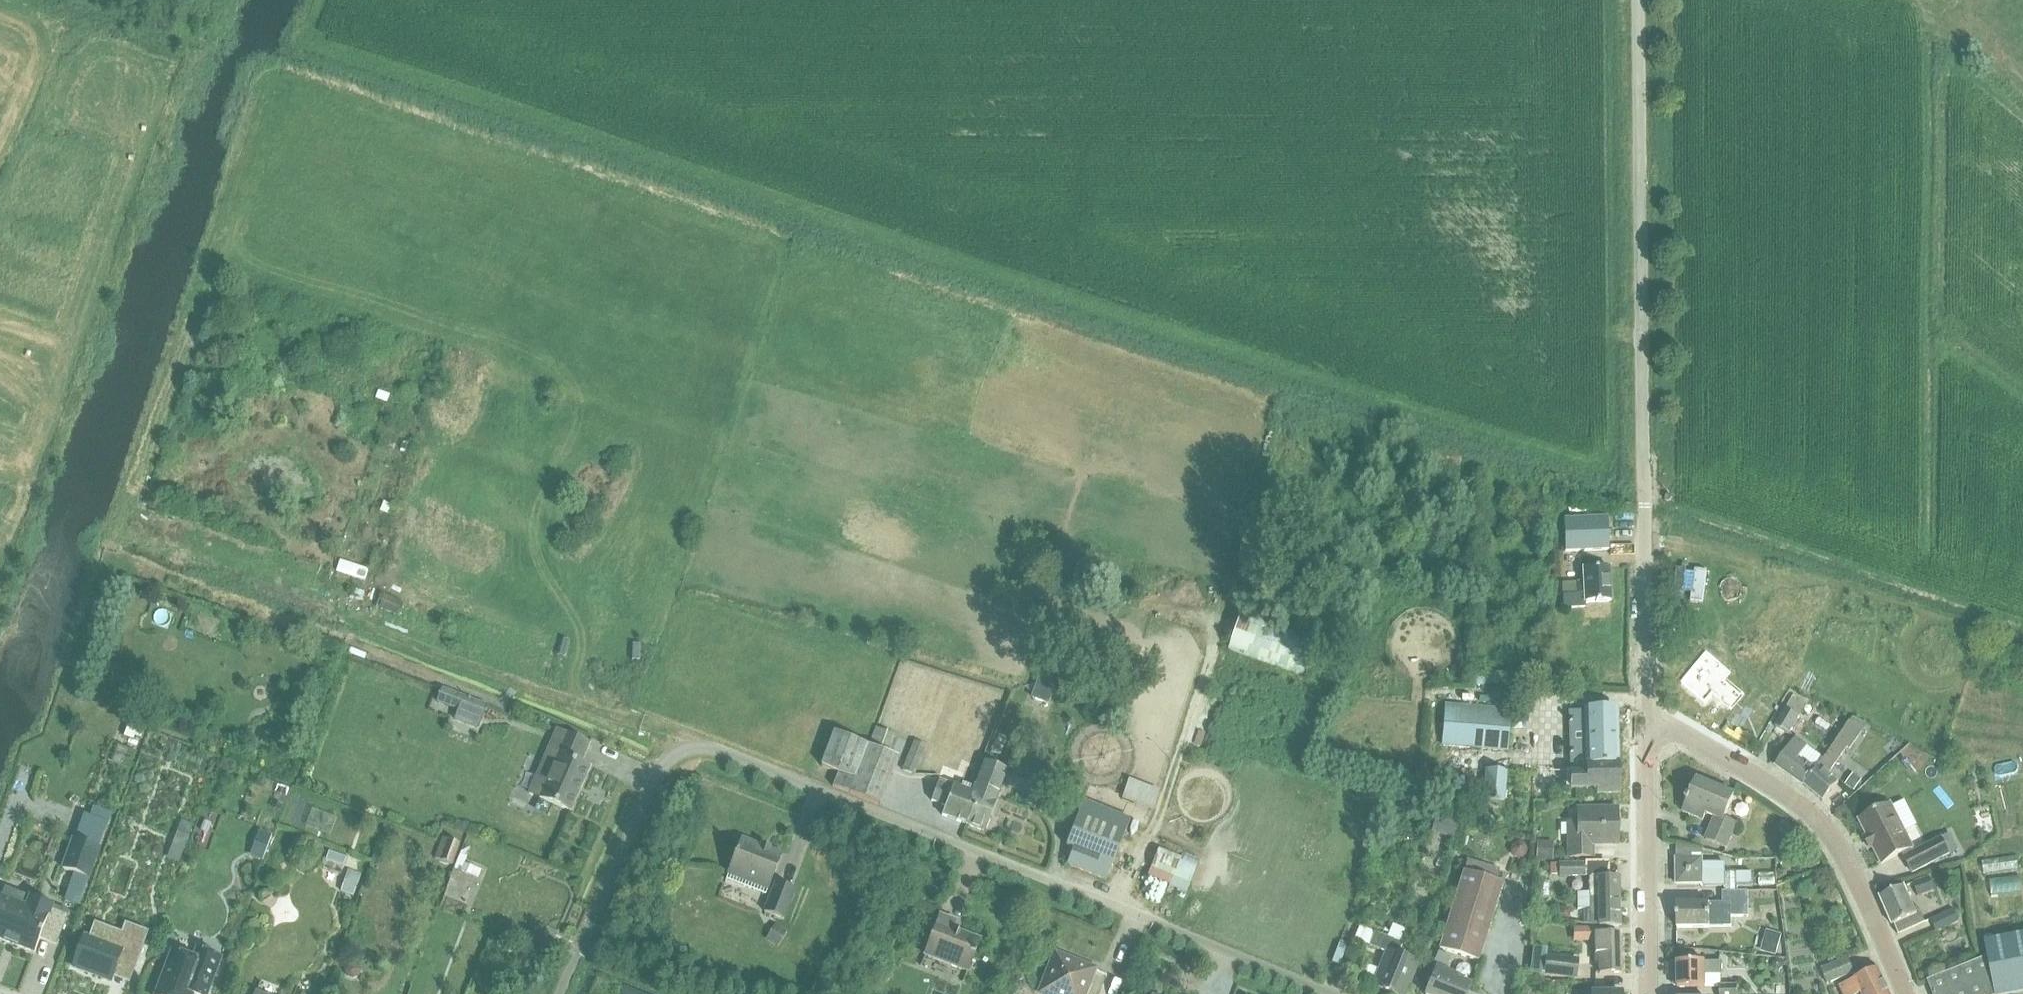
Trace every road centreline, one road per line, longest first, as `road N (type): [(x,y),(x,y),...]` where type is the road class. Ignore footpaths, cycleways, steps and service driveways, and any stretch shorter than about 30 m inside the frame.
road 1 (residential): [(1332,993),(706,747),(674,753),(659,769),(561,993)]
road 2 (unclassified): [(1645,504),(1639,0)]
road 3 (residential): [(1905,993),(1854,872),(1805,806),(1676,730),(1646,731)]
road 4 (residential): [(1649,993),(1646,731)]
road 5 (residential): [(1646,731),(1645,504)]

